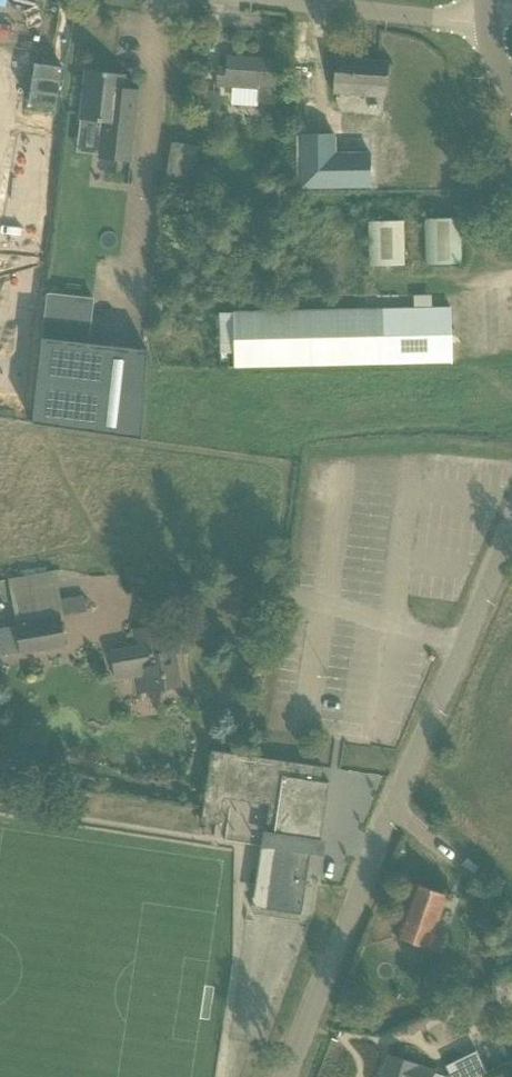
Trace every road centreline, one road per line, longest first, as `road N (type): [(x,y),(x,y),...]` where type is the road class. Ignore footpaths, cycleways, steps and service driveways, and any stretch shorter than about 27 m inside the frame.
road 1 (residential): [(294,1076),(511,554)]

